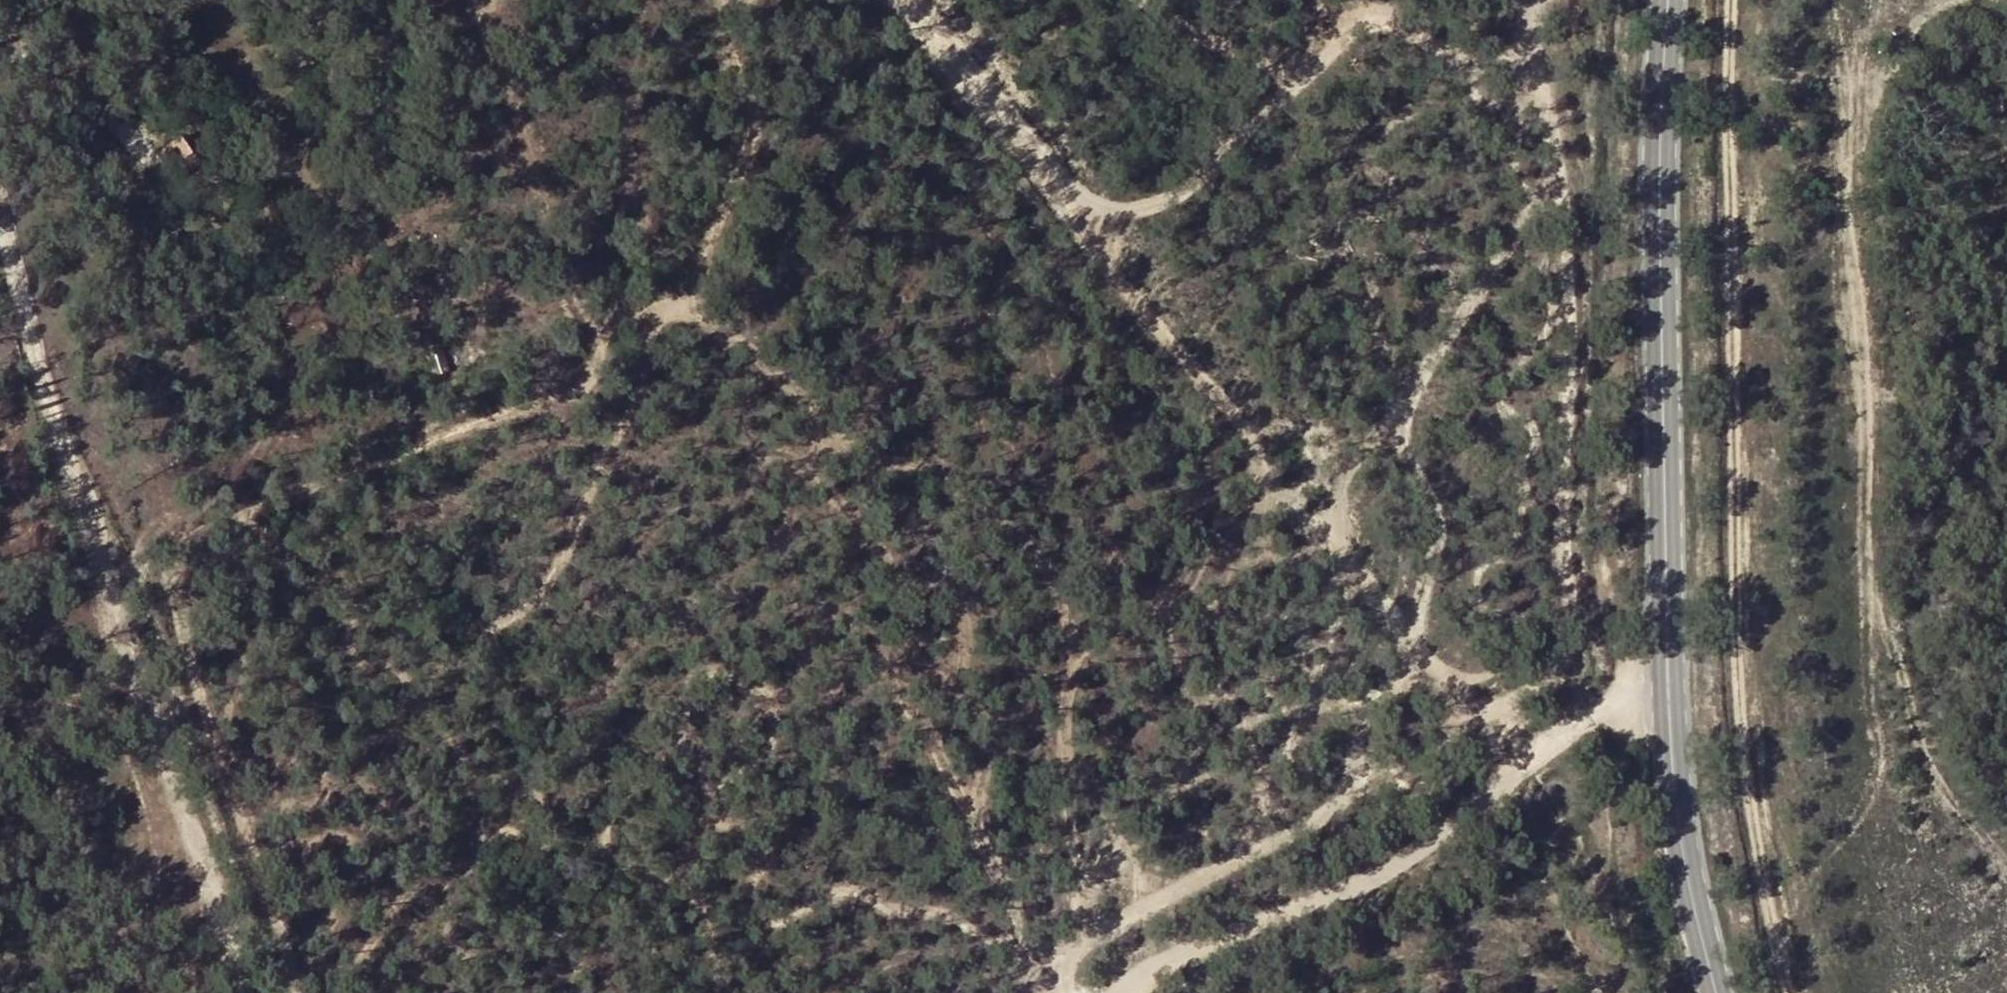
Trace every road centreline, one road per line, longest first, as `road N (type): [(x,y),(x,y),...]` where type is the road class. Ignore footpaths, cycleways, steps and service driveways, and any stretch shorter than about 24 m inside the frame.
road 1 (track): [(1155,907),(1122,843),(1081,802),(1057,734),(1074,641),(1047,565),(976,503),(836,433),(745,342),(666,303),(638,398),(561,563),(513,626),(438,680),(429,711),(475,774),(536,797),(548,823),(541,841),(501,834),(477,849),(445,896),(411,895),(348,970),(327,970),(319,958),(359,872),(357,850),(327,837),(308,850),(289,845),(280,819),(291,803),(314,804),(330,792),(327,776),(310,767),(246,764),(219,752),(243,670),(233,634),(174,596)]
road 2 (track): [(921,0),(1106,233),(1214,395),(1456,710),(1476,720),(1502,715),(1546,685),(1570,642),(1565,567),(1579,266),(1517,0)]
road 3 (track): [(484,0),(596,337),(599,377),(580,400),(179,543),(170,572),(178,620),(294,992)]
road 4 (track): [(720,992),(717,944),(692,898),(606,849),(604,820),(663,769),(689,736),(698,689),(721,671),(762,684),(774,711),(770,747),(750,771),(712,793),(707,817),(751,830),(769,853),(749,887),(754,904),(776,922),(803,918),(832,890),(856,893),(1077,967)]
road 5 (primary): [(1669,0),(1658,168),(1672,783),(1685,879),(1716,992)]
road 6 (track): [(1730,0),(1737,676),(1751,819),(1788,992)]
road 7 (track): [(2006,868),(1935,784),(1867,586),(1868,411),(1851,182),(1866,114),(1910,39),(1964,0)]
road 8 (track): [(0,231),(29,358),(72,453),(248,992)]
road 9 (track): [(265,512),(303,581),(343,598),(349,660),(364,670),(392,670),(407,686),(405,706),(369,756),(370,787),(429,828),(443,854),(457,951),(451,992)]
road 10 (track): [(1027,951),(972,818),(989,734),(961,681),(962,616),(943,587),(839,510),(820,479),(836,433)]
road 11 (track): [(1534,61),(1493,66),(1386,26),(1357,28),(1205,177),(1126,215),(1106,233)]
road 12 (track): [(1048,992),(1130,921),(1476,720)]
road 13 (track): [(1120,992),(1142,970),(1323,903),(1436,838),(1504,781)]
road 14 (track): [(734,0),(725,40),(751,123),(748,160),(685,298),(593,327)]
road 15 (track): [(1504,781),(1591,716),(1670,704)]
road 16 (track): [(1141,0),(1298,85)]
road 17 (track): [(575,992),(571,953),(549,938),(497,952),(457,951)]

